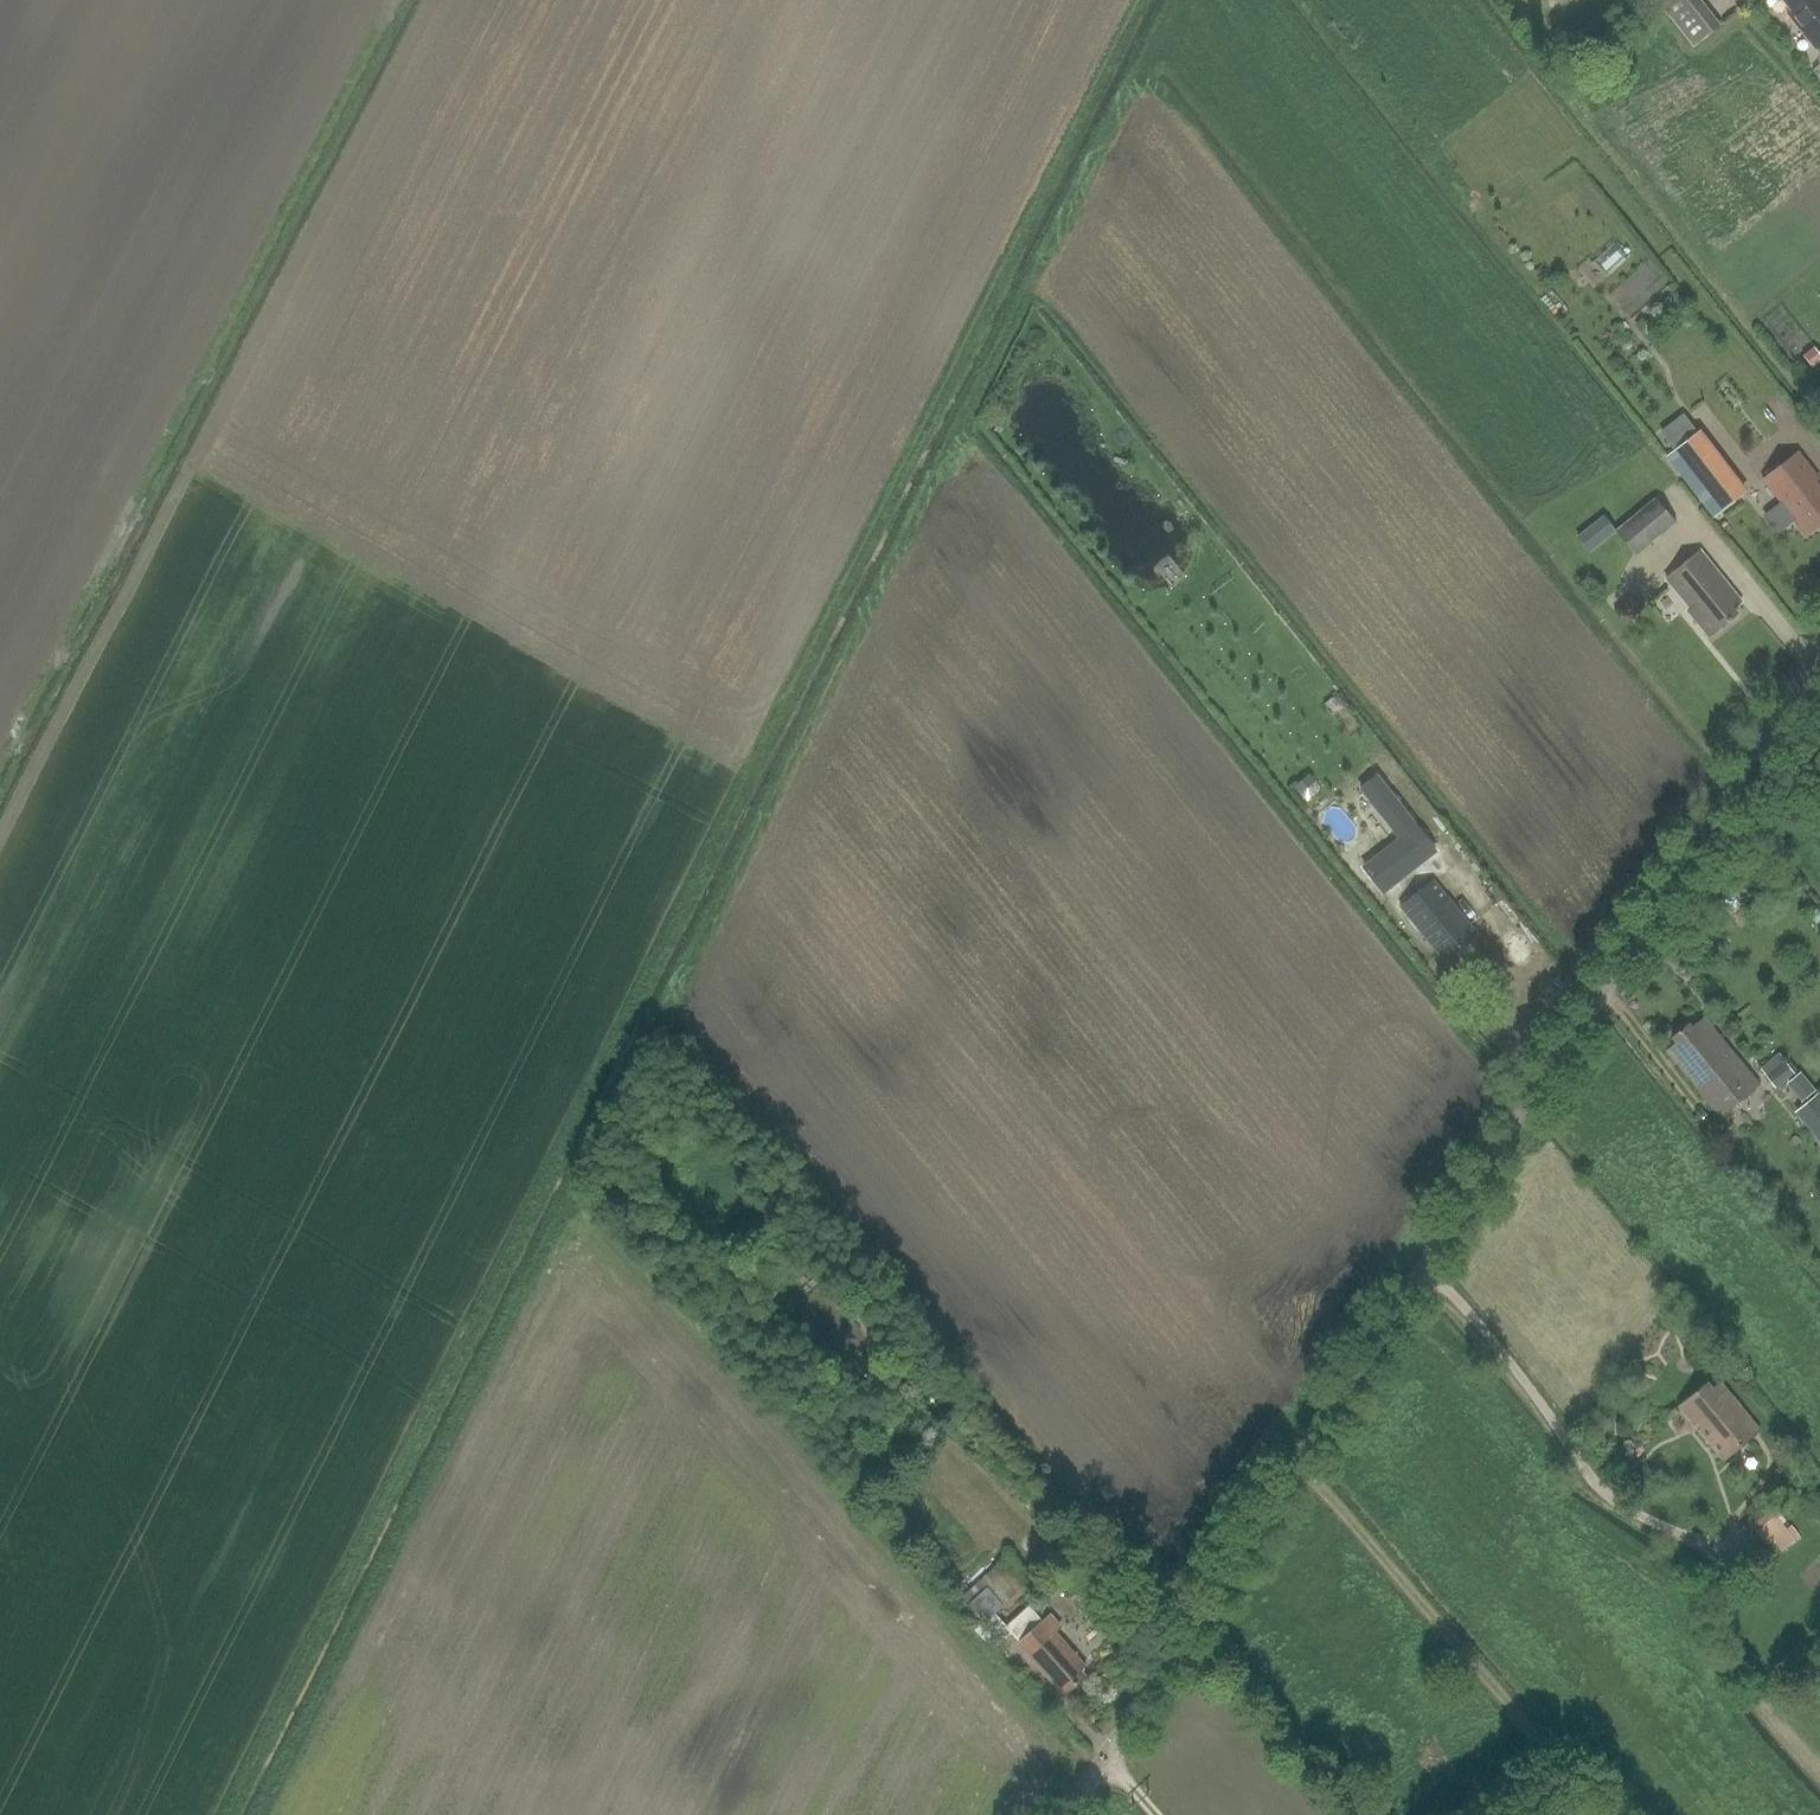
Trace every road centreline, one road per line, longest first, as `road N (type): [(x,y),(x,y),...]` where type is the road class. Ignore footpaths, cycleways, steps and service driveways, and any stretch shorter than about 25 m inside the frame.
road 1 (unclassified): [(1054,1814),(1819,638)]

